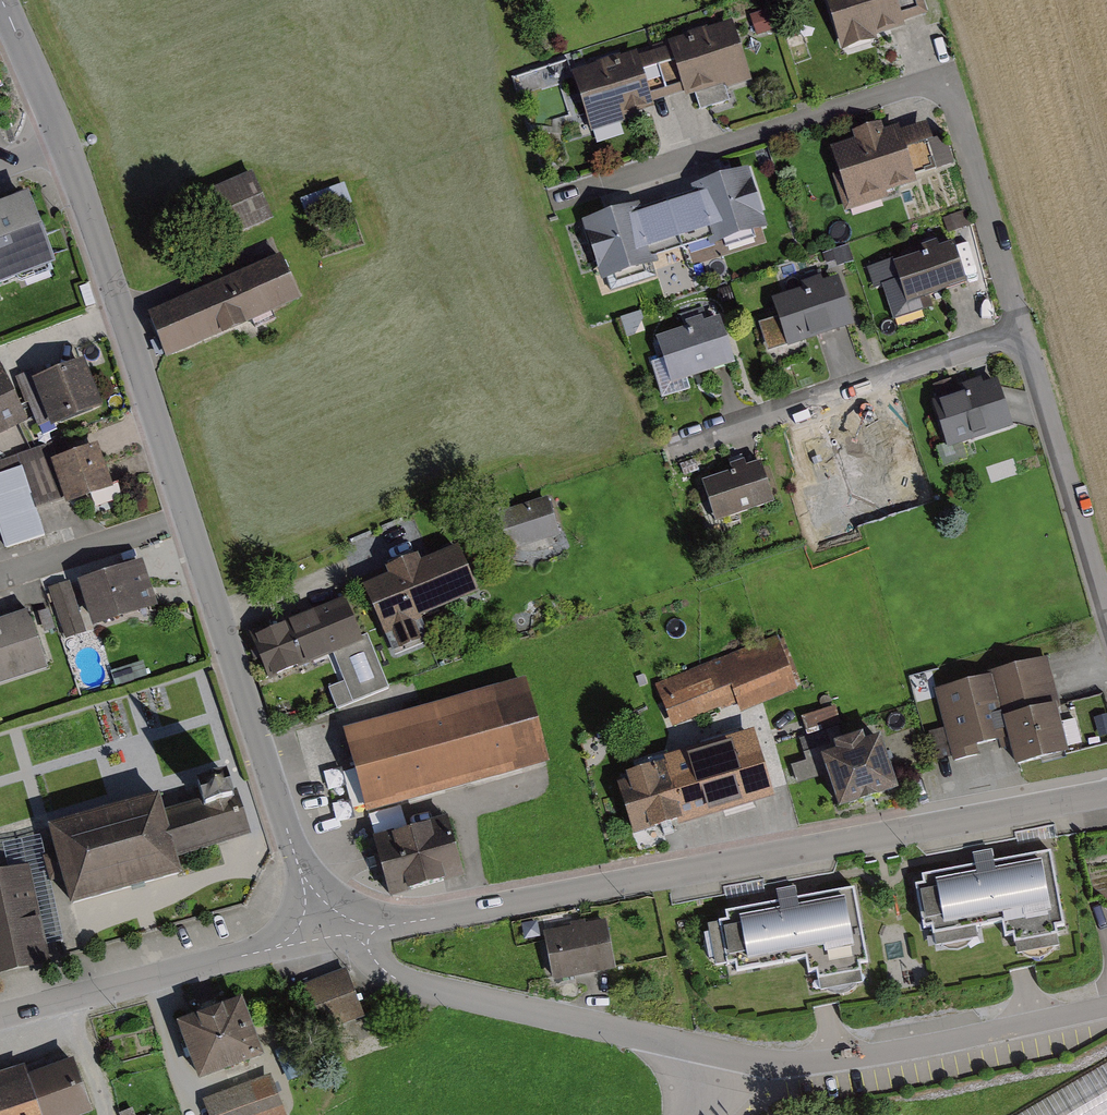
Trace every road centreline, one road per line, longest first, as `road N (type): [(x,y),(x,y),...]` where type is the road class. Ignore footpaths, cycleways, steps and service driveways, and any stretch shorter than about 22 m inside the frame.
road 1 (residential): [(63,144),(300,872),(333,925)]
road 2 (residential): [(333,925),(392,925),(1106,796)]
road 3 (residential): [(1022,328),(946,77),(565,197)]
road 4 (residential): [(333,925),(400,981),(717,1051)]
road 5 (residential): [(717,1051),(778,1063),(856,1057),(1106,1006)]
road 6 (residential): [(1022,328),(686,441)]
road 7 (residential): [(0,1017),(265,951),(333,925)]
road 8 (residential): [(1106,622),(1022,328)]
road 9 (residential): [(2,0),(63,144)]

